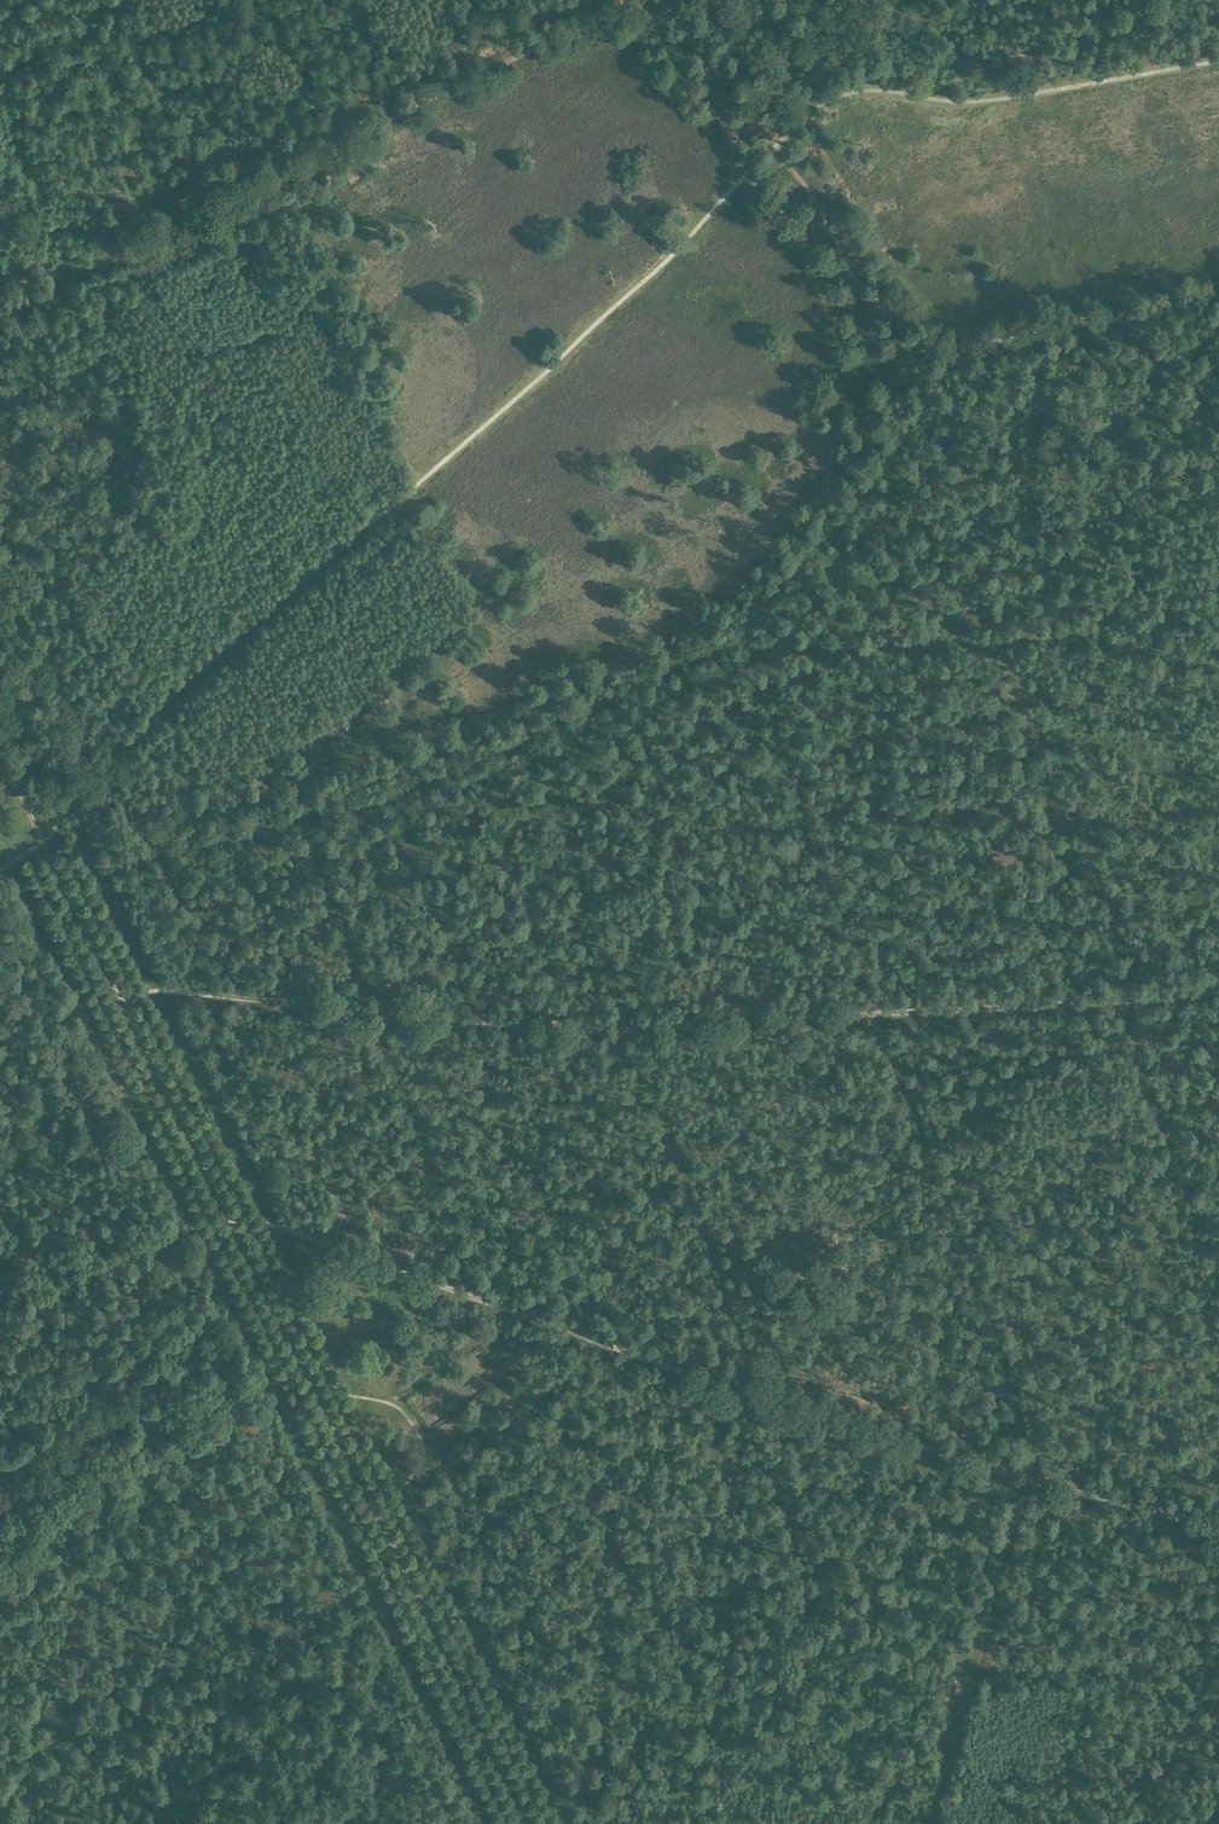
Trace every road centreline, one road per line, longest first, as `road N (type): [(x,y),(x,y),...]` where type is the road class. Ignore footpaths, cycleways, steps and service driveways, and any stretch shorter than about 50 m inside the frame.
road 1 (track): [(1218,988),(1120,1004),(634,1032),(115,988)]
road 2 (track): [(921,344),(846,470),(789,545),(698,626),(341,782),(48,855)]
road 3 (track): [(240,1238),(257,1221),(283,1225),(763,1398),(1110,1504),(1218,1528)]
road 4 (track): [(642,0),(0,305)]
road 5 (track): [(240,1238),(526,1823)]
road 6 (track): [(921,344),(869,304),(819,203),(658,0)]
road 7 (track): [(1218,418),(1203,391),(1124,321),(1089,320),(990,344),(921,344)]
road 8 (track): [(240,1238),(0,1383)]
road 9 (track): [(115,988),(240,1238)]
road 10 (track): [(48,855),(115,988)]

